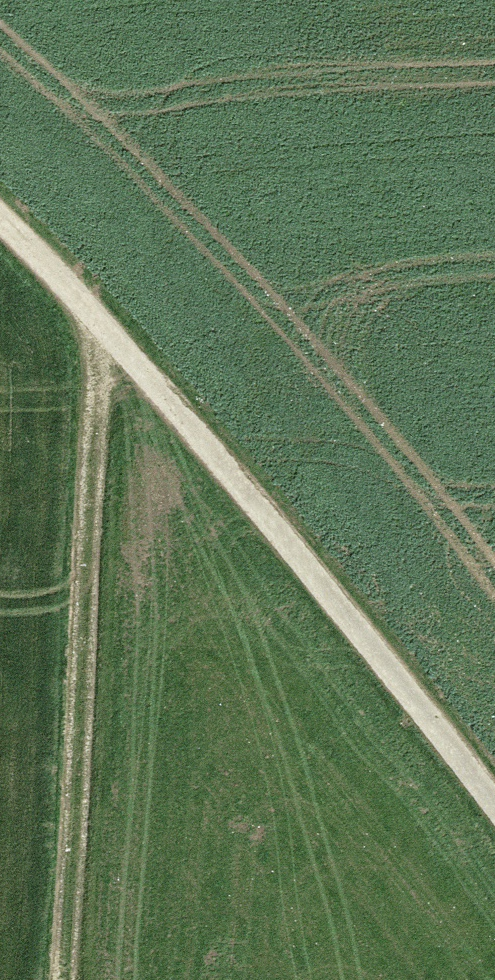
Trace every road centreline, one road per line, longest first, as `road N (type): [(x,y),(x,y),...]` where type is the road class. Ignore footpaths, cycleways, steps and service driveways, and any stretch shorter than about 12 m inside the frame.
road 1 (track): [(0,240),(86,323),(494,828)]
road 2 (track): [(74,979),(86,323)]

